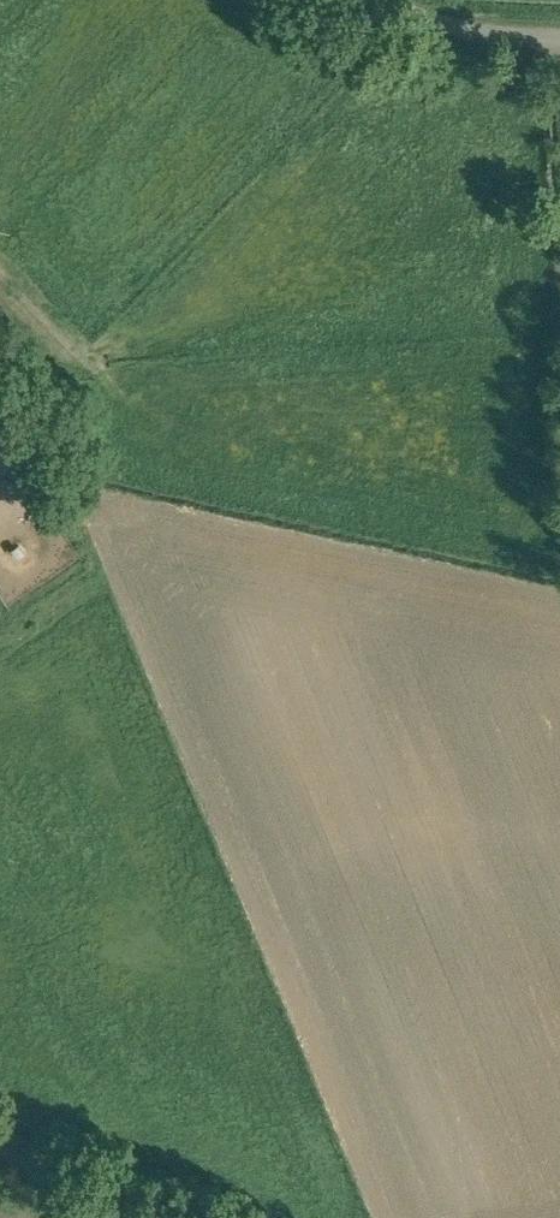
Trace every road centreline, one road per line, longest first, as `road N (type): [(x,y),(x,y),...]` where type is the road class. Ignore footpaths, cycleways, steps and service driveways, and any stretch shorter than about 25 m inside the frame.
road 1 (residential): [(559,40),(442,25),(372,0)]

